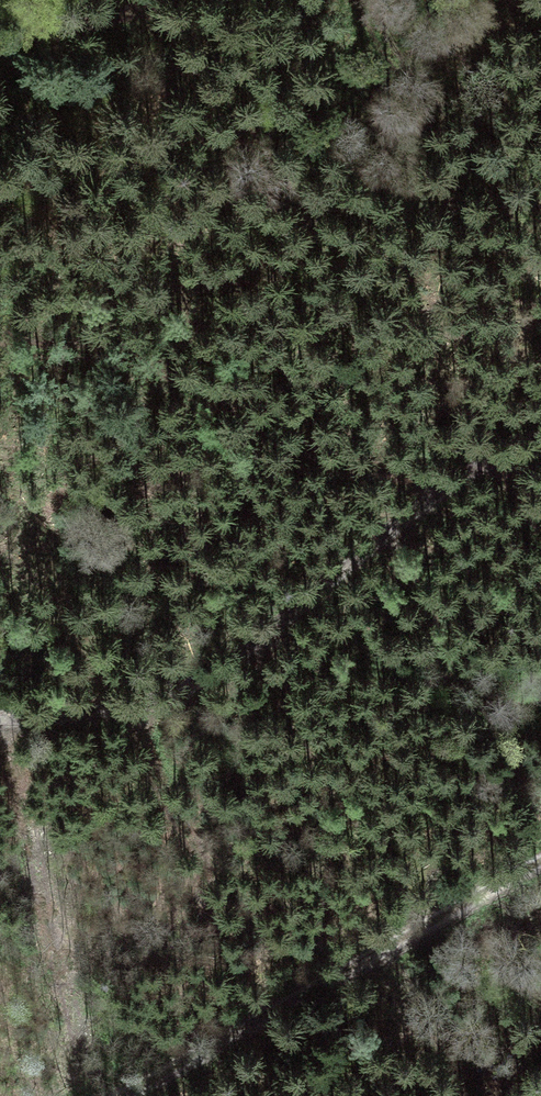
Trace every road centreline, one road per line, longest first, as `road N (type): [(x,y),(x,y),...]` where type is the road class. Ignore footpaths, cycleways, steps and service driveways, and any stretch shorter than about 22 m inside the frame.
road 1 (track): [(540,446),(426,504),(231,672),(186,697),(135,710),(0,719)]
road 2 (track): [(116,1095),(540,860)]
road 3 (track): [(0,44),(160,0)]

